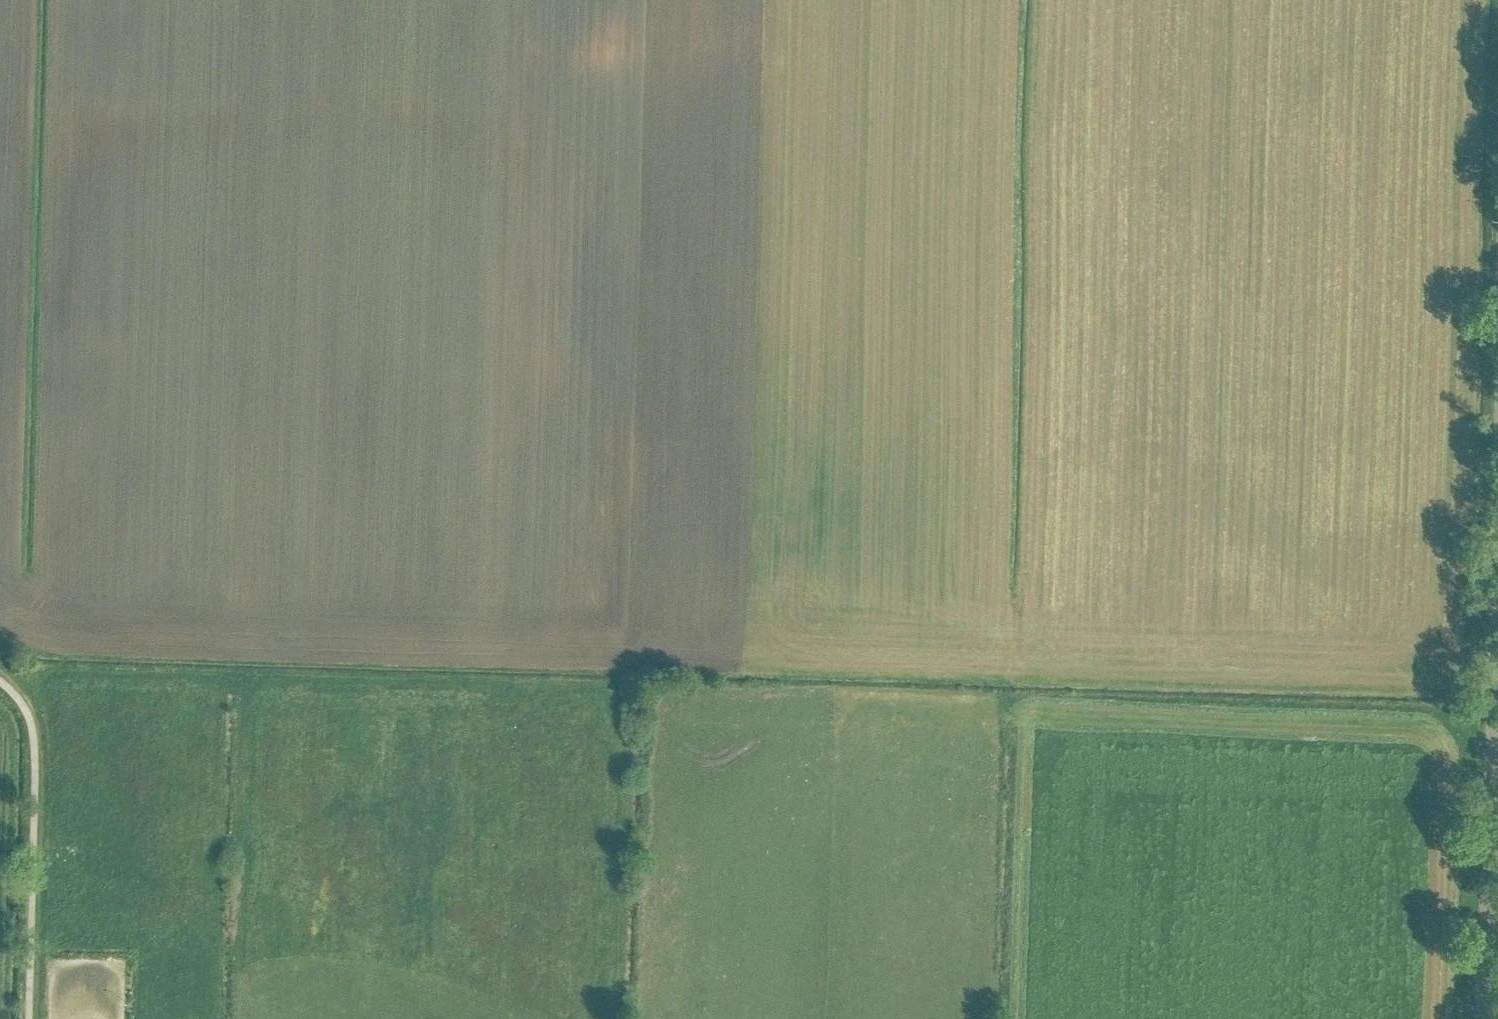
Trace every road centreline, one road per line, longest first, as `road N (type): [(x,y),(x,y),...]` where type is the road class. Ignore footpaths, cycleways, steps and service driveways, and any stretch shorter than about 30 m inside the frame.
road 1 (unclassified): [(1484,1018),(1497,610)]

